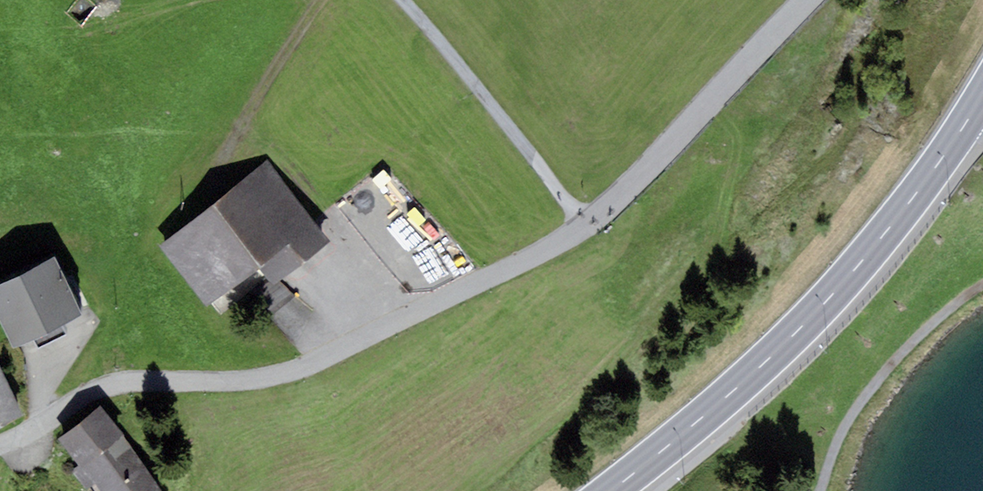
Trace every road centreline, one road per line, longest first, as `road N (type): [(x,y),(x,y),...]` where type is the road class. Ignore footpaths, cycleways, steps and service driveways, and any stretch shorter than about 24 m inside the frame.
road 1 (residential): [(815,0),(590,227),(542,259),(300,373),(252,383),(111,385),(0,447)]
road 2 (primary): [(608,490),(733,394),(871,255),(982,101)]
road 3 (track): [(405,0),(590,227)]
road 4 (track): [(982,287),(939,314),(864,402),(819,490)]

